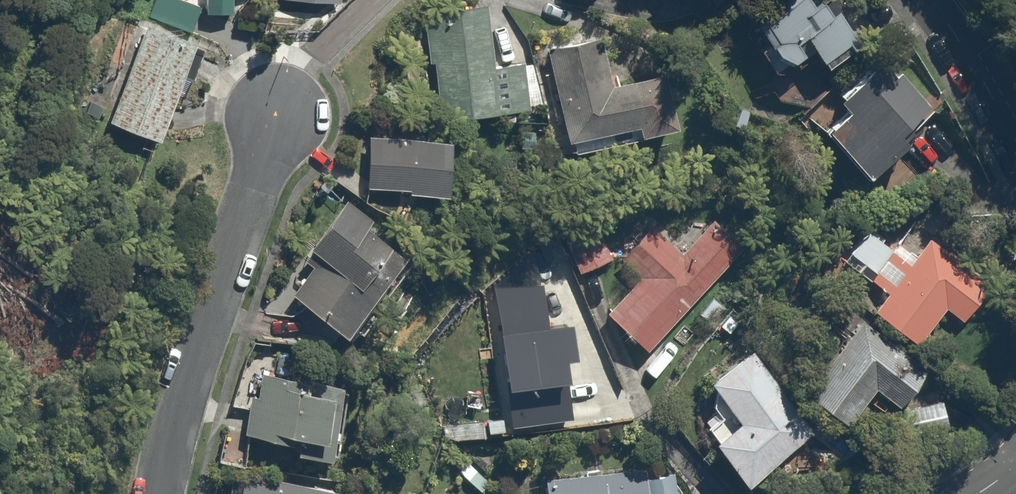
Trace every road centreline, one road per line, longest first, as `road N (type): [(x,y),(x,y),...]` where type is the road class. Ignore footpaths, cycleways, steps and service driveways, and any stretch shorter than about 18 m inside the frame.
road 1 (residential): [(162,493),(277,107)]
road 2 (residential): [(1015,141),(928,0)]

